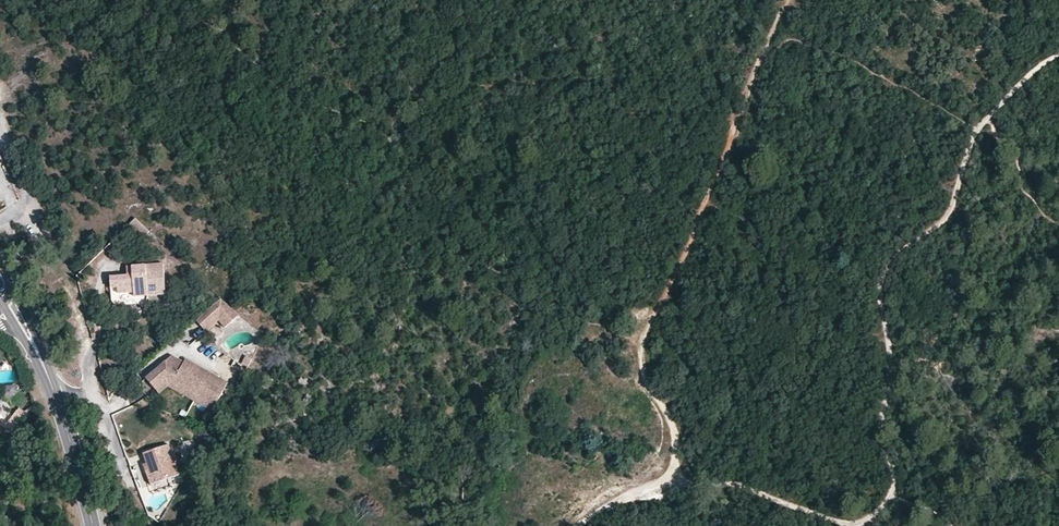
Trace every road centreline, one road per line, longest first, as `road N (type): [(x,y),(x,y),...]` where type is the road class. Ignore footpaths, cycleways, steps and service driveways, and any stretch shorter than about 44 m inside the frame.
road 1 (track): [(786,0),(673,285),(640,343),(640,376),(673,435),(674,463),(664,484)]
road 2 (track): [(884,503),(892,469),(878,441),(888,371),(879,281),(899,252),(946,216),(984,119),(1058,54)]
road 3 (track): [(570,525),(611,491),(682,483),(732,482),(850,525),(884,503)]
road 4 (secondary): [(92,525),(56,405)]
road 5 (secondary): [(56,405),(12,288)]

